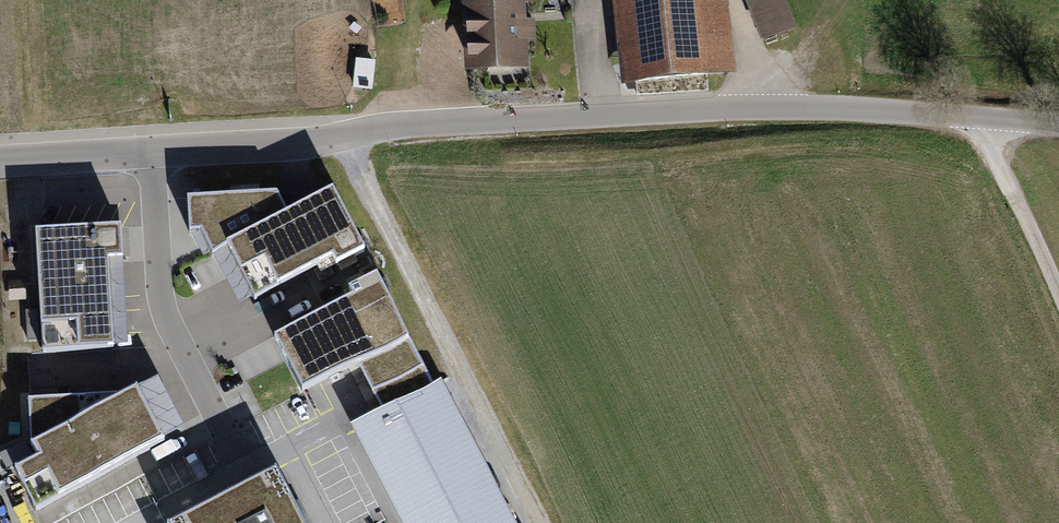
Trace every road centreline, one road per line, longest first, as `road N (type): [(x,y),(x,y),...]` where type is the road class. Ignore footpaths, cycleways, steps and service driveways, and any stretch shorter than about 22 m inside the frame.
road 1 (unclassified): [(1058,124),(854,108),(718,109),(404,125),(299,145),(0,162)]
road 2 (track): [(336,138),(539,522)]
road 3 (track): [(1058,293),(975,117)]

